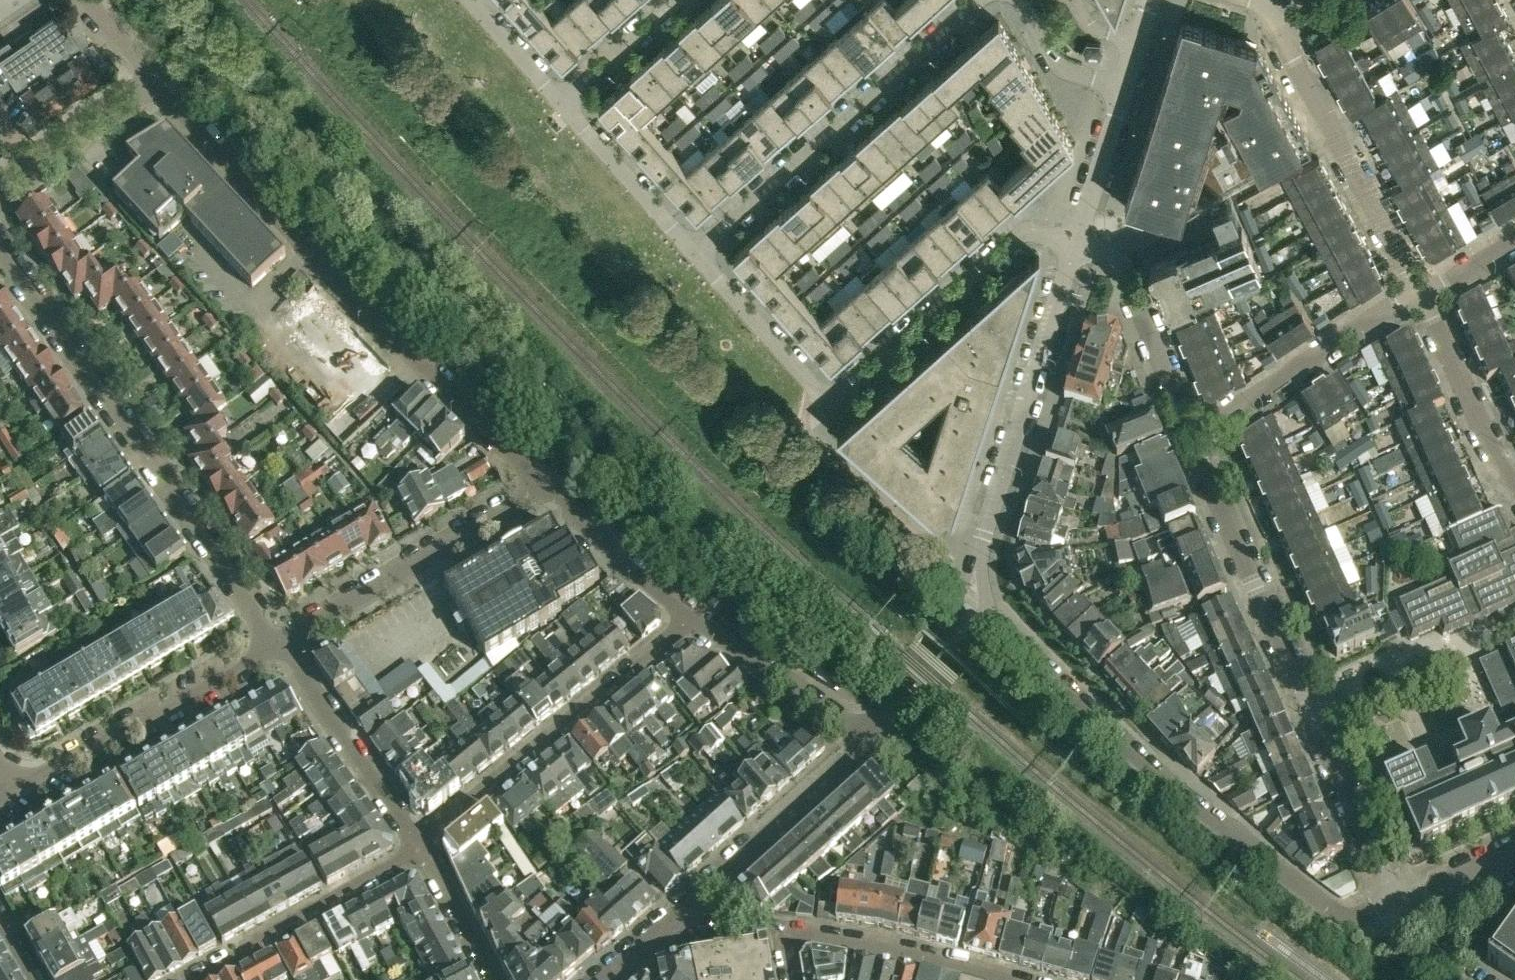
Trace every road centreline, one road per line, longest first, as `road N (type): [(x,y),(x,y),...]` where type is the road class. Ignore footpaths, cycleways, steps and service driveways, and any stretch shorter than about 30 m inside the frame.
road 1 (residential): [(548,486),(355,303),(156,85)]
road 2 (residential): [(1401,904),(1190,435)]
road 3 (residential): [(1077,239),(1025,232),(833,395),(815,389),(695,254)]
road 4 (residential): [(1401,904),(1357,917),(1331,909),(1136,755),(1010,632)]
road 5 (residential): [(275,648),(0,243)]
road 6 (residential): [(695,254),(977,0)]
road 7 (unclassified): [(609,979),(873,741)]
road 8 (residential): [(690,617),(449,813),(421,846)]
road 9 (unclassified): [(978,556),(1077,239)]
road 10 (residential): [(275,648),(548,486)]
road 11 (residential): [(1,801),(275,648)]
road 12 (residential): [(1419,290),(1282,38)]
road 13 (residential): [(1007,979),(891,945),(780,932),(789,979)]
road 14 (residential): [(1190,435),(1419,290)]
road 15 (residential): [(193,979),(421,846)]
road 16 (residential): [(421,846),(299,665),(275,648)]
road 17 (residential): [(1190,435),(1126,267),(1077,239)]
road 18 (residential): [(873,741),(690,617)]
road 19 (residential): [(1514,481),(1419,290)]
road 20 (residential): [(695,254),(561,102)]
road 21 (unclassified): [(889,714),(921,694),(981,618),(988,600),(978,556)]
road 22 (residential): [(690,617),(614,555),(548,486)]
road 23 (residential): [(0,189),(156,85)]
road 24 (unclassified): [(978,556),(949,629),(889,714)]
road 25 (unclassified): [(1077,239),(1123,92)]
road 26 (residential): [(561,102),(675,0)]
road 27 (residential): [(421,846),(496,979)]
road 28 (residential): [(1020,0),(1062,69),(1123,92)]
road 29 (residential): [(561,102),(470,0)]
road 30 (residential): [(1401,904),(1514,851)]

